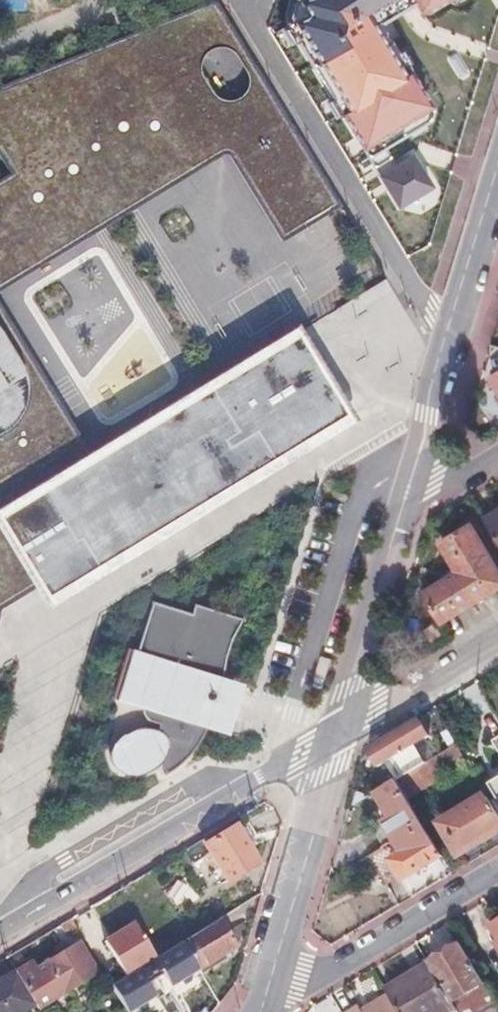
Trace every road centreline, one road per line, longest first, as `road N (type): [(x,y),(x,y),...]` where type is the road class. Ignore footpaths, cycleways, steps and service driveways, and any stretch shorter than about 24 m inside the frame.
road 1 (residential): [(0,934),(340,733)]
road 2 (residential): [(404,509),(497,174)]
road 3 (residential): [(262,1011),(340,733)]
road 4 (residential): [(497,874),(268,1011)]
road 5 (residential): [(340,733),(404,509)]
road 6 (residential): [(340,733),(497,638)]

